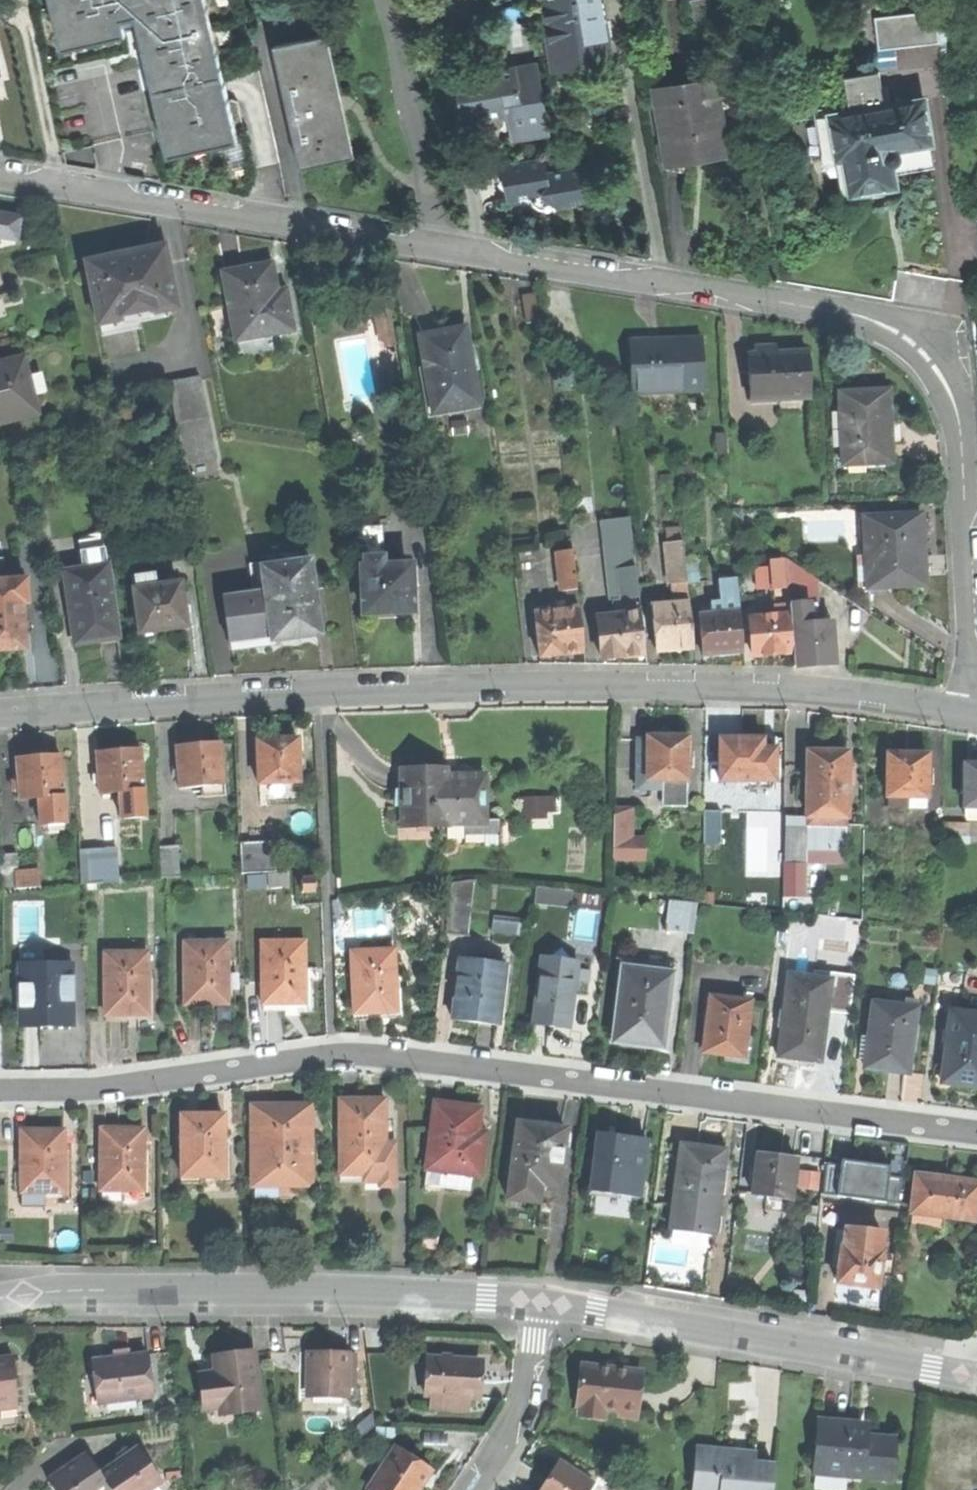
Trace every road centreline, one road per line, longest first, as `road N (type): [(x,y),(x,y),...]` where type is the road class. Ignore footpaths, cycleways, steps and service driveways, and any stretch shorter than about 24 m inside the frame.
road 1 (residential): [(0,173),(878,316),(940,350),(963,417),(968,711)]
road 2 (residential): [(0,1091),(85,1087),(334,1050),(976,1131)]
road 3 (tertiary): [(0,713),(516,682),(809,688),(968,711)]
road 4 (tertiary): [(541,1302),(326,1290),(0,1295)]
road 5 (tertiary): [(976,1375),(541,1302)]
road 6 (residential): [(474,1489),(525,1398),(541,1302)]

